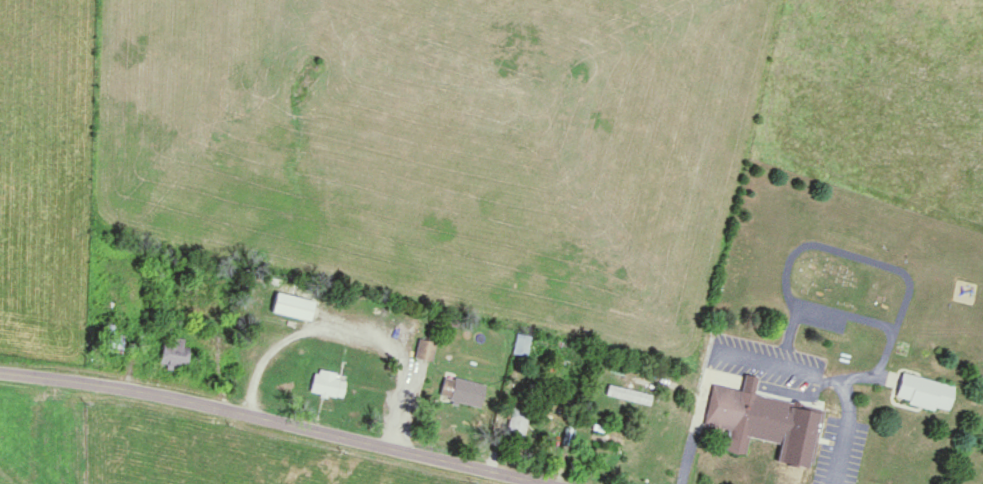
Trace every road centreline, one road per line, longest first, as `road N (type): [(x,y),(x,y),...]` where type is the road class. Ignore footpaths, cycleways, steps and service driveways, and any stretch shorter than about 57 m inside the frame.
road 1 (tertiary): [(553,483),(140,390),(0,372)]

